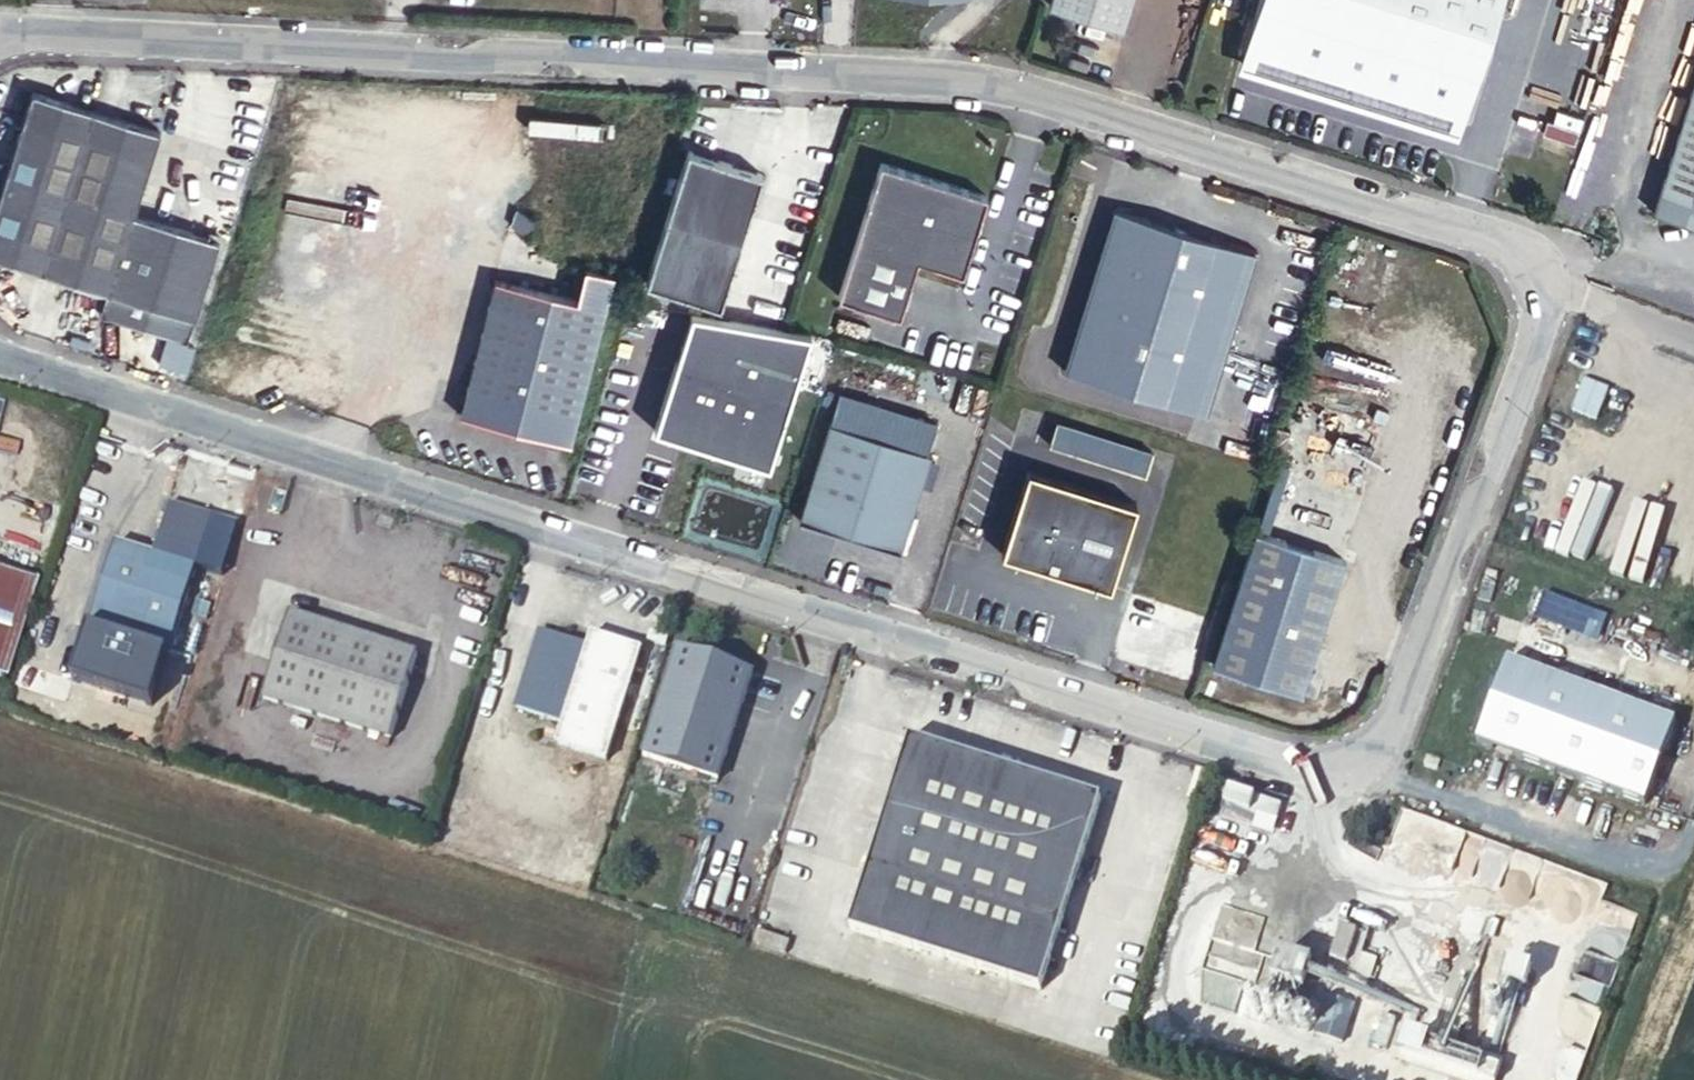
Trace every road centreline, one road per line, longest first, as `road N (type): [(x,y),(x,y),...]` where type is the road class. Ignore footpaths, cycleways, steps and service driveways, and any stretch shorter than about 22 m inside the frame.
road 1 (unclassified): [(1389,762),(1535,337),(1540,292),(1530,264),(1474,234),(986,83),(127,40),(0,41)]
road 2 (unclassified): [(1389,762),(1304,772),(0,351)]
road 3 (track): [(1588,1079),(1669,859),(1389,762)]

